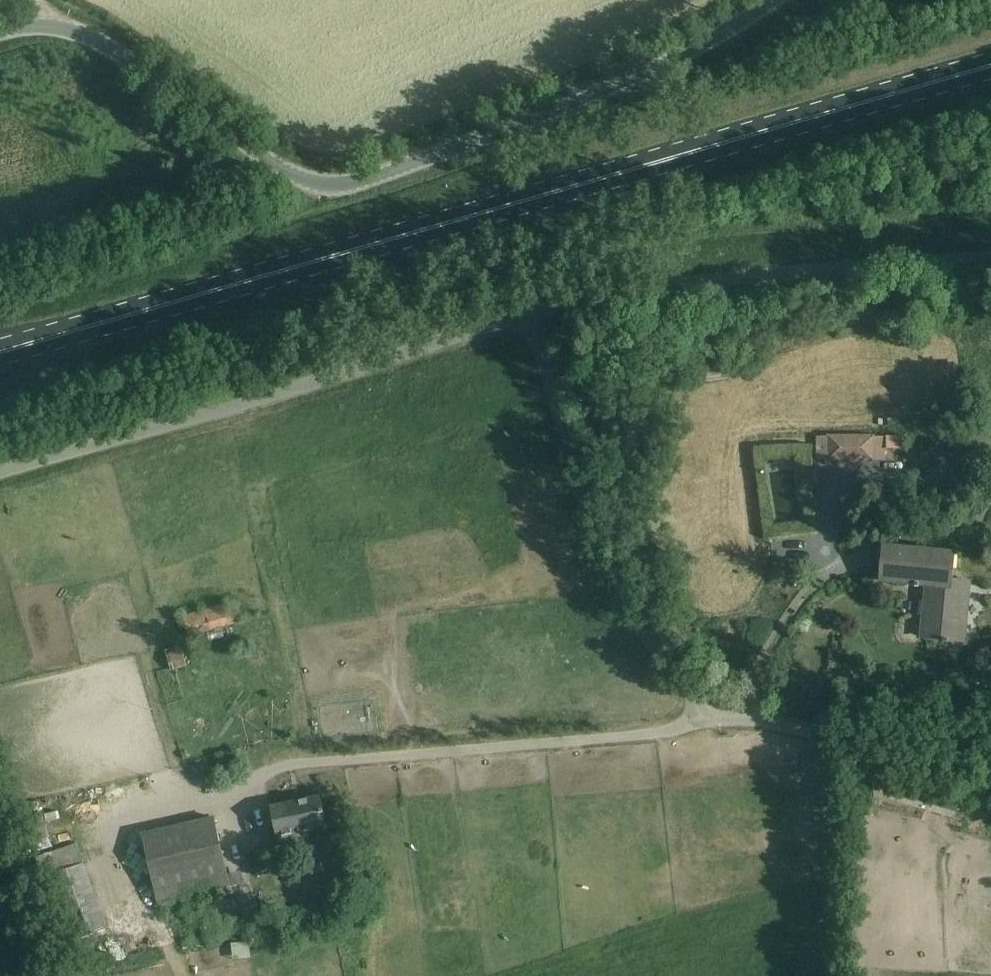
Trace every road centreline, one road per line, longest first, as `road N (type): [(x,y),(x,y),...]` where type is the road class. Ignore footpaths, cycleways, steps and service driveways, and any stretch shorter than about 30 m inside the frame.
road 1 (primary): [(0,353),(990,66)]
road 2 (unclassified): [(776,0),(611,91),(343,185),(322,186),(270,163),(76,33),(50,25),(0,35)]
road 3 (unclassified): [(0,470),(531,312)]
road 4 (unclassified): [(808,732),(707,718),(636,627),(591,530),(531,312)]
road 5 (unclassified): [(531,312),(652,289),(990,259)]
road 6 (track): [(990,777),(808,732)]

